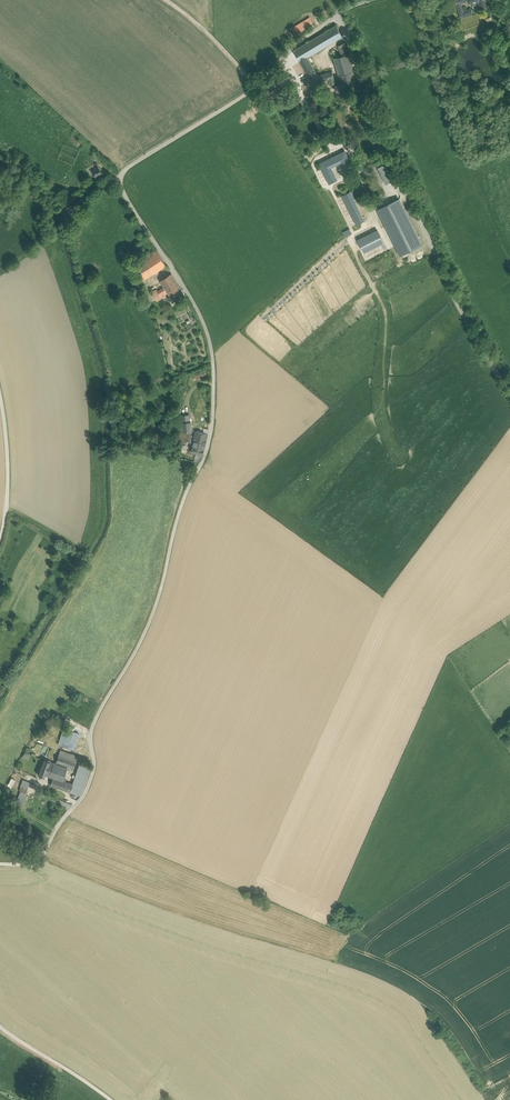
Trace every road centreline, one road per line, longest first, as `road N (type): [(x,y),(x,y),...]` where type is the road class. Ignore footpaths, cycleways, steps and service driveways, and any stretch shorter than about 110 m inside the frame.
road 1 (residential): [(0,864),(35,861),(82,797),(92,775),(92,732),(140,642),(211,441),(206,328),(120,189),(122,175),(256,87),(337,15)]
road 2 (residential): [(509,398),(455,301),(364,97),(337,15)]
road 3 (unclassified): [(0,395),(8,499),(0,540)]
road 4 (residential): [(109,1099),(0,1026)]
road 5 (track): [(256,87),(195,19),(164,0)]

